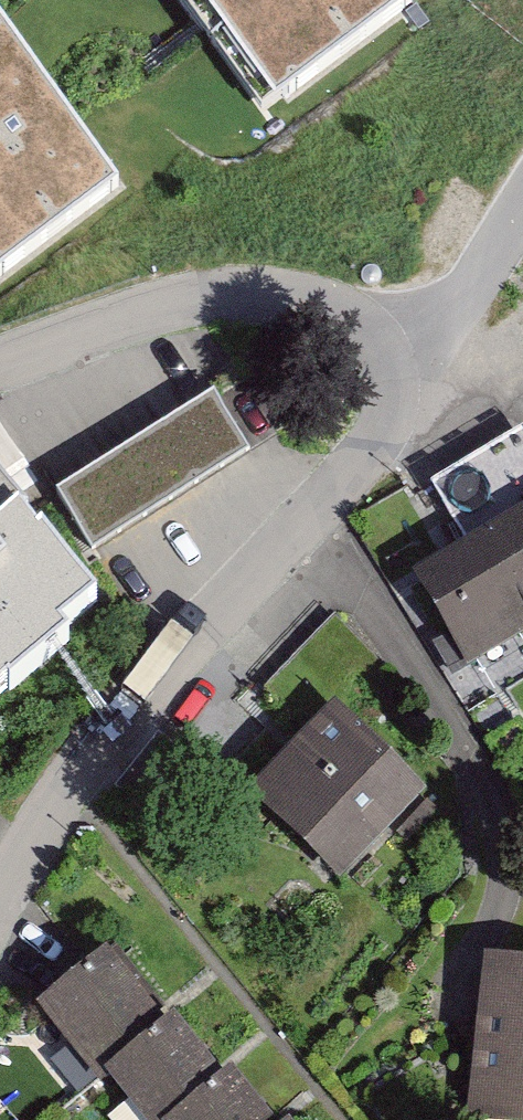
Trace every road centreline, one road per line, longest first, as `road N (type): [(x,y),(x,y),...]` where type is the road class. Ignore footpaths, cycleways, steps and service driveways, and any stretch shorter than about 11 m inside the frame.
road 1 (residential): [(383,363),(387,398),(379,434),(121,714),(0,911)]
road 2 (residential): [(0,368),(151,316),(285,296),(328,306),(362,327),(383,363)]
road 3 (residential): [(383,363),(468,292),(522,205)]
road 4 (track): [(522,322),(505,340),(383,363)]

